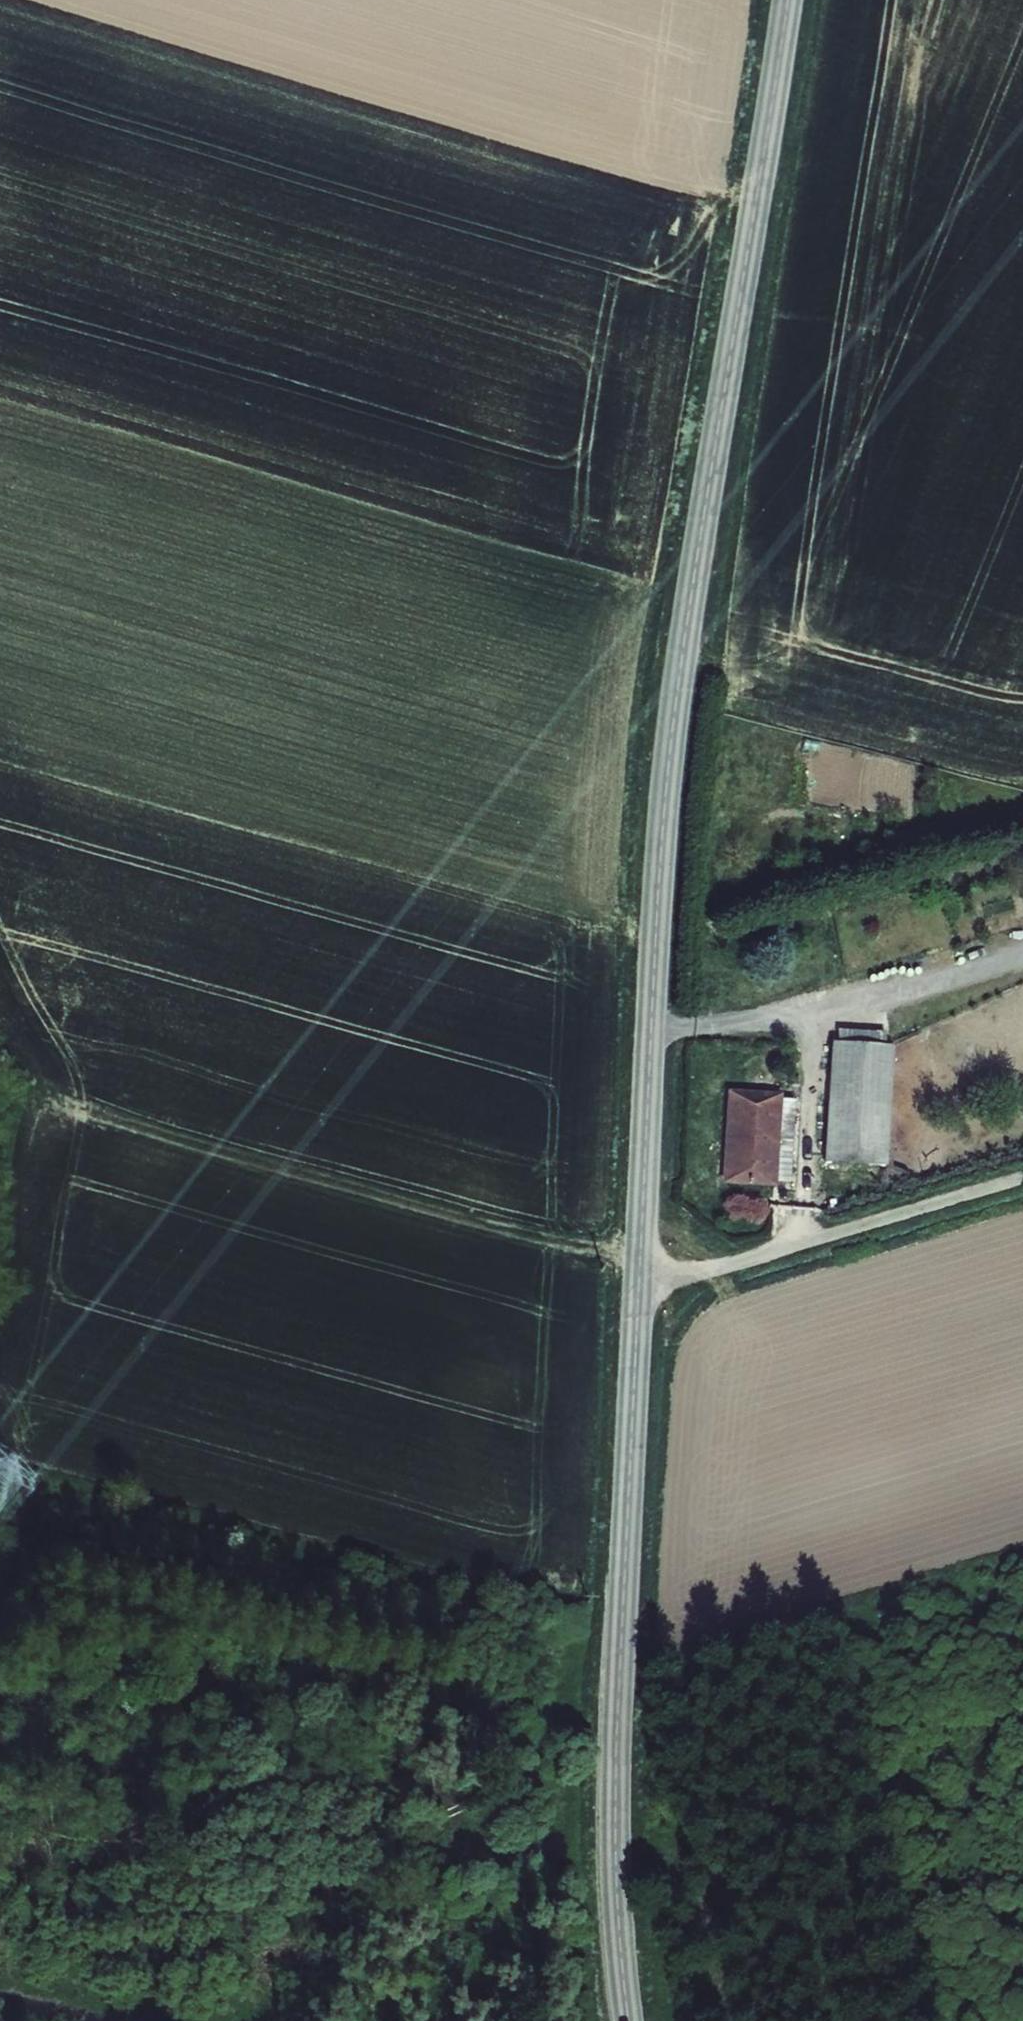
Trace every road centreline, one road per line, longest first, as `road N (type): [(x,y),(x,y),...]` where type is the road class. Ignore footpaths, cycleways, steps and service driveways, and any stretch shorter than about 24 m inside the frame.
road 1 (tertiary): [(787,0),(685,638),(658,877),(616,1759),(617,1910),(628,2020)]
road 2 (track): [(1022,1180),(640,1288)]

